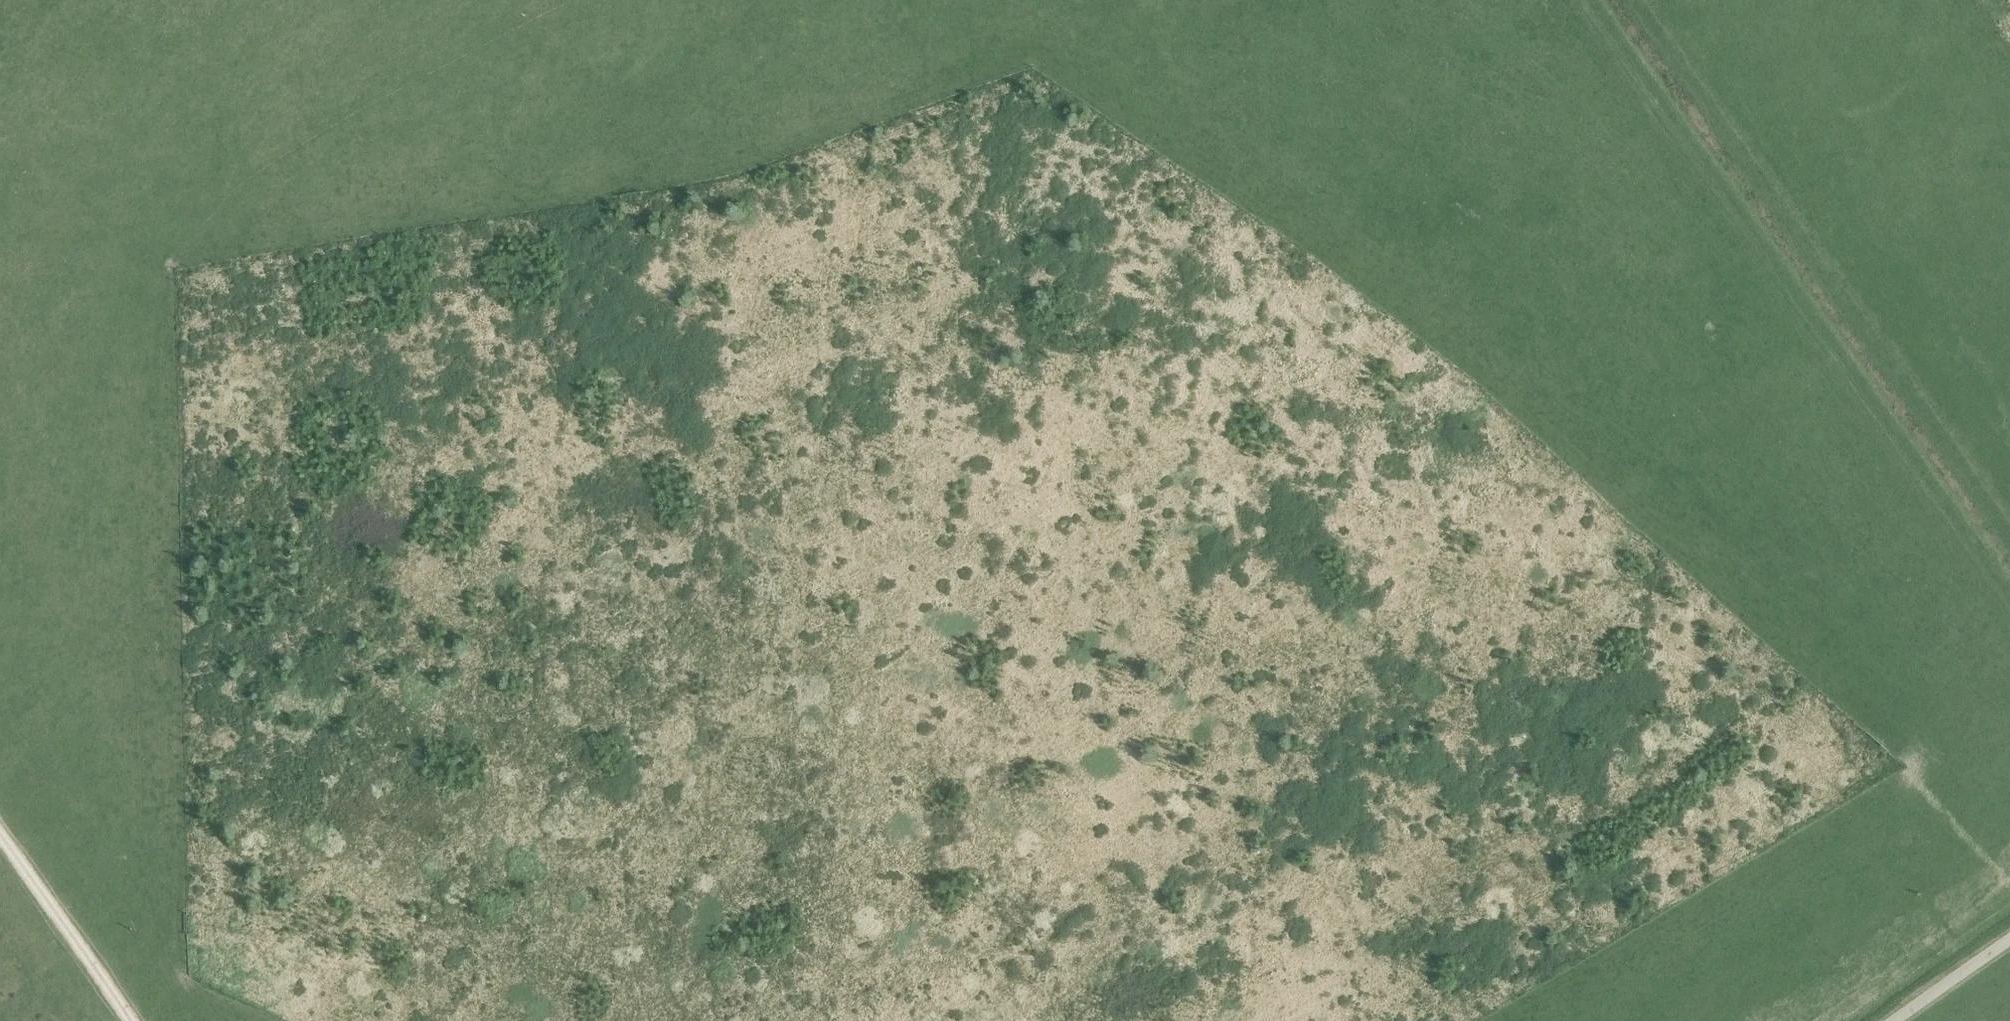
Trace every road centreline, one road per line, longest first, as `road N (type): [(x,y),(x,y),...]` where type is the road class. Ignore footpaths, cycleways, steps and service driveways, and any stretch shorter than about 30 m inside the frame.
road 1 (track): [(127,1020),(0,829)]
road 2 (track): [(1901,1020),(2009,945)]

